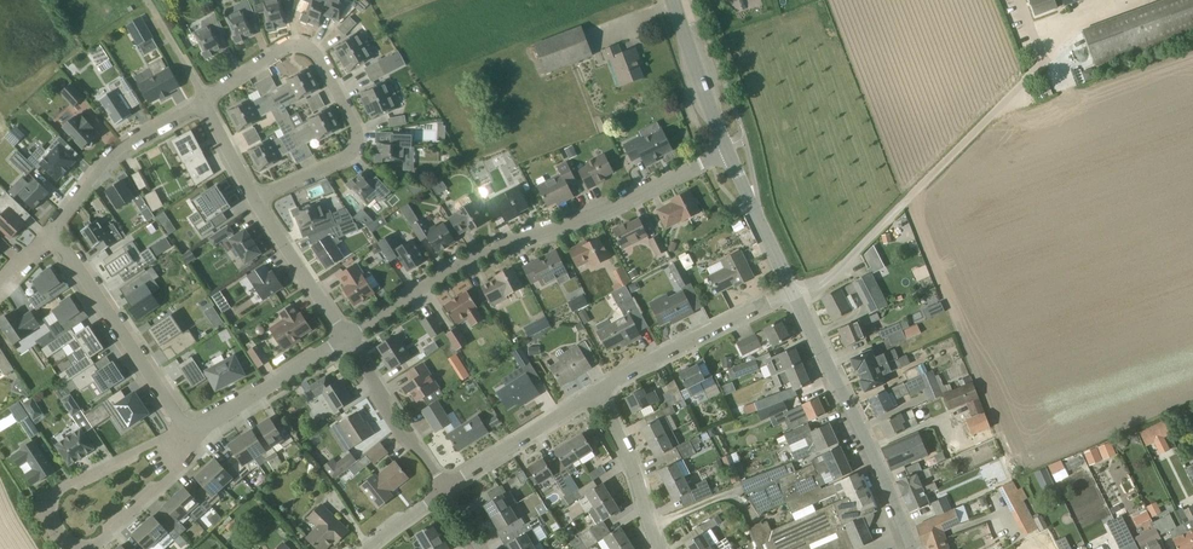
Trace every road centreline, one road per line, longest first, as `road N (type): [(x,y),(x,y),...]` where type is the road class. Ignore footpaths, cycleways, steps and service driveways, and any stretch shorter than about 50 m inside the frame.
road 1 (residential): [(346,338),(447,273),(729,152)]
road 2 (unclassified): [(254,199),(354,154),(361,135),(318,47),(294,43),(202,102)]
road 3 (unclassified): [(799,302),(1023,72)]
road 4 (secondary): [(910,548),(799,302)]
road 5 (residential): [(184,429),(53,228)]
road 6 (residential): [(598,392),(795,291)]
road 7 (residential): [(184,429),(40,501),(71,548)]
road 8 (residential): [(53,228),(122,147),(202,102)]
road 9 (residential): [(447,491),(428,456),(403,437),(346,338)]
road 10 (residential): [(447,491),(598,392)]
road 11 (residential): [(200,431),(346,338)]
road 12 (residential): [(661,548),(628,449),(598,392)]
road 13 (residential): [(346,338),(254,199)]
road 14 (residential): [(89,548),(187,460),(200,431)]
road 15 (secondary): [(729,152),(673,0)]
road 16 (secondary): [(795,291),(729,152)]

